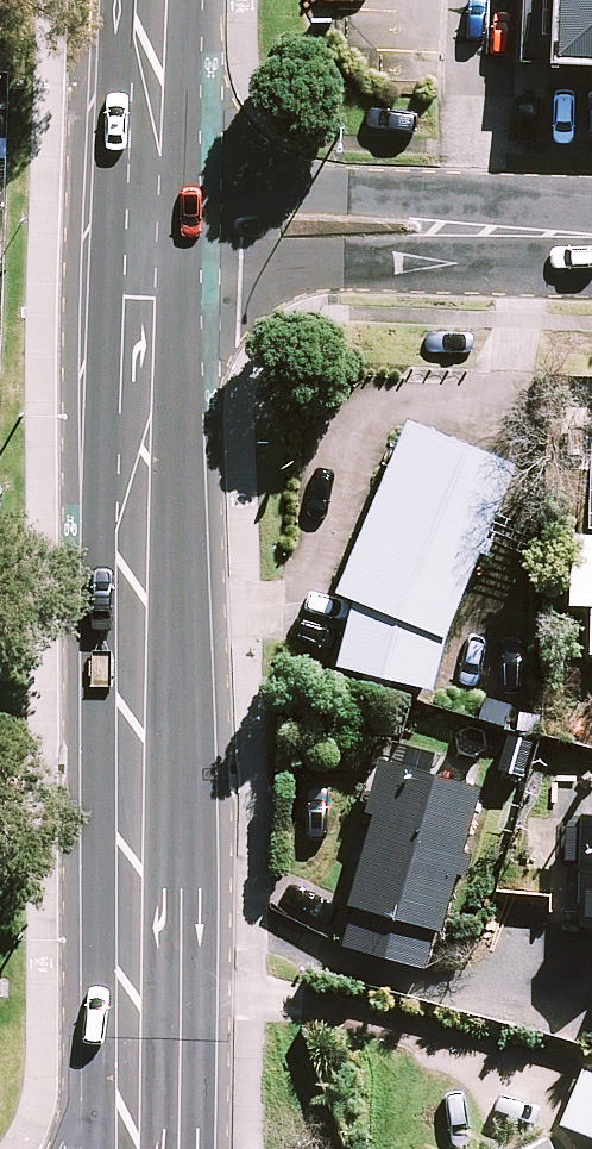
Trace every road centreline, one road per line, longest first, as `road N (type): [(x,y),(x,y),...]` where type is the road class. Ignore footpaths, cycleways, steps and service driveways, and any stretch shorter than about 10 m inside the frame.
road 1 (secondary): [(140,876),(142,225)]
road 2 (residential): [(142,225),(591,241)]
road 3 (secondary): [(98,1148),(140,876)]
road 4 (secondary): [(140,876),(175,1148)]
road 5 (secondary): [(142,225),(149,0)]

